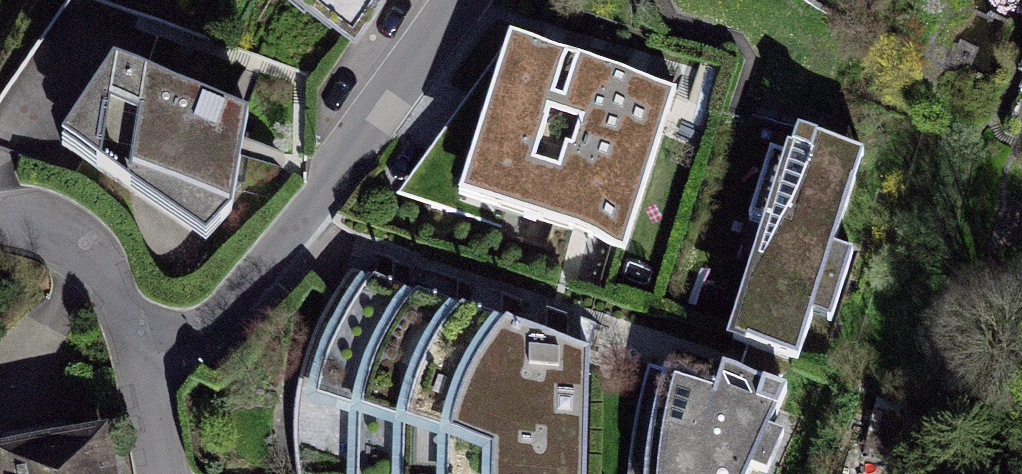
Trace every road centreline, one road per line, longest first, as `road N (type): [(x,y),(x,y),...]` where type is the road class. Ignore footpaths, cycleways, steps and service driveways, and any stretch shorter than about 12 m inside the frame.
road 1 (residential): [(149,342),(200,330),(277,248),(455,0)]
road 2 (residential): [(0,223),(29,221),(77,240),(149,342)]
road 3 (residential): [(149,342),(163,473)]

